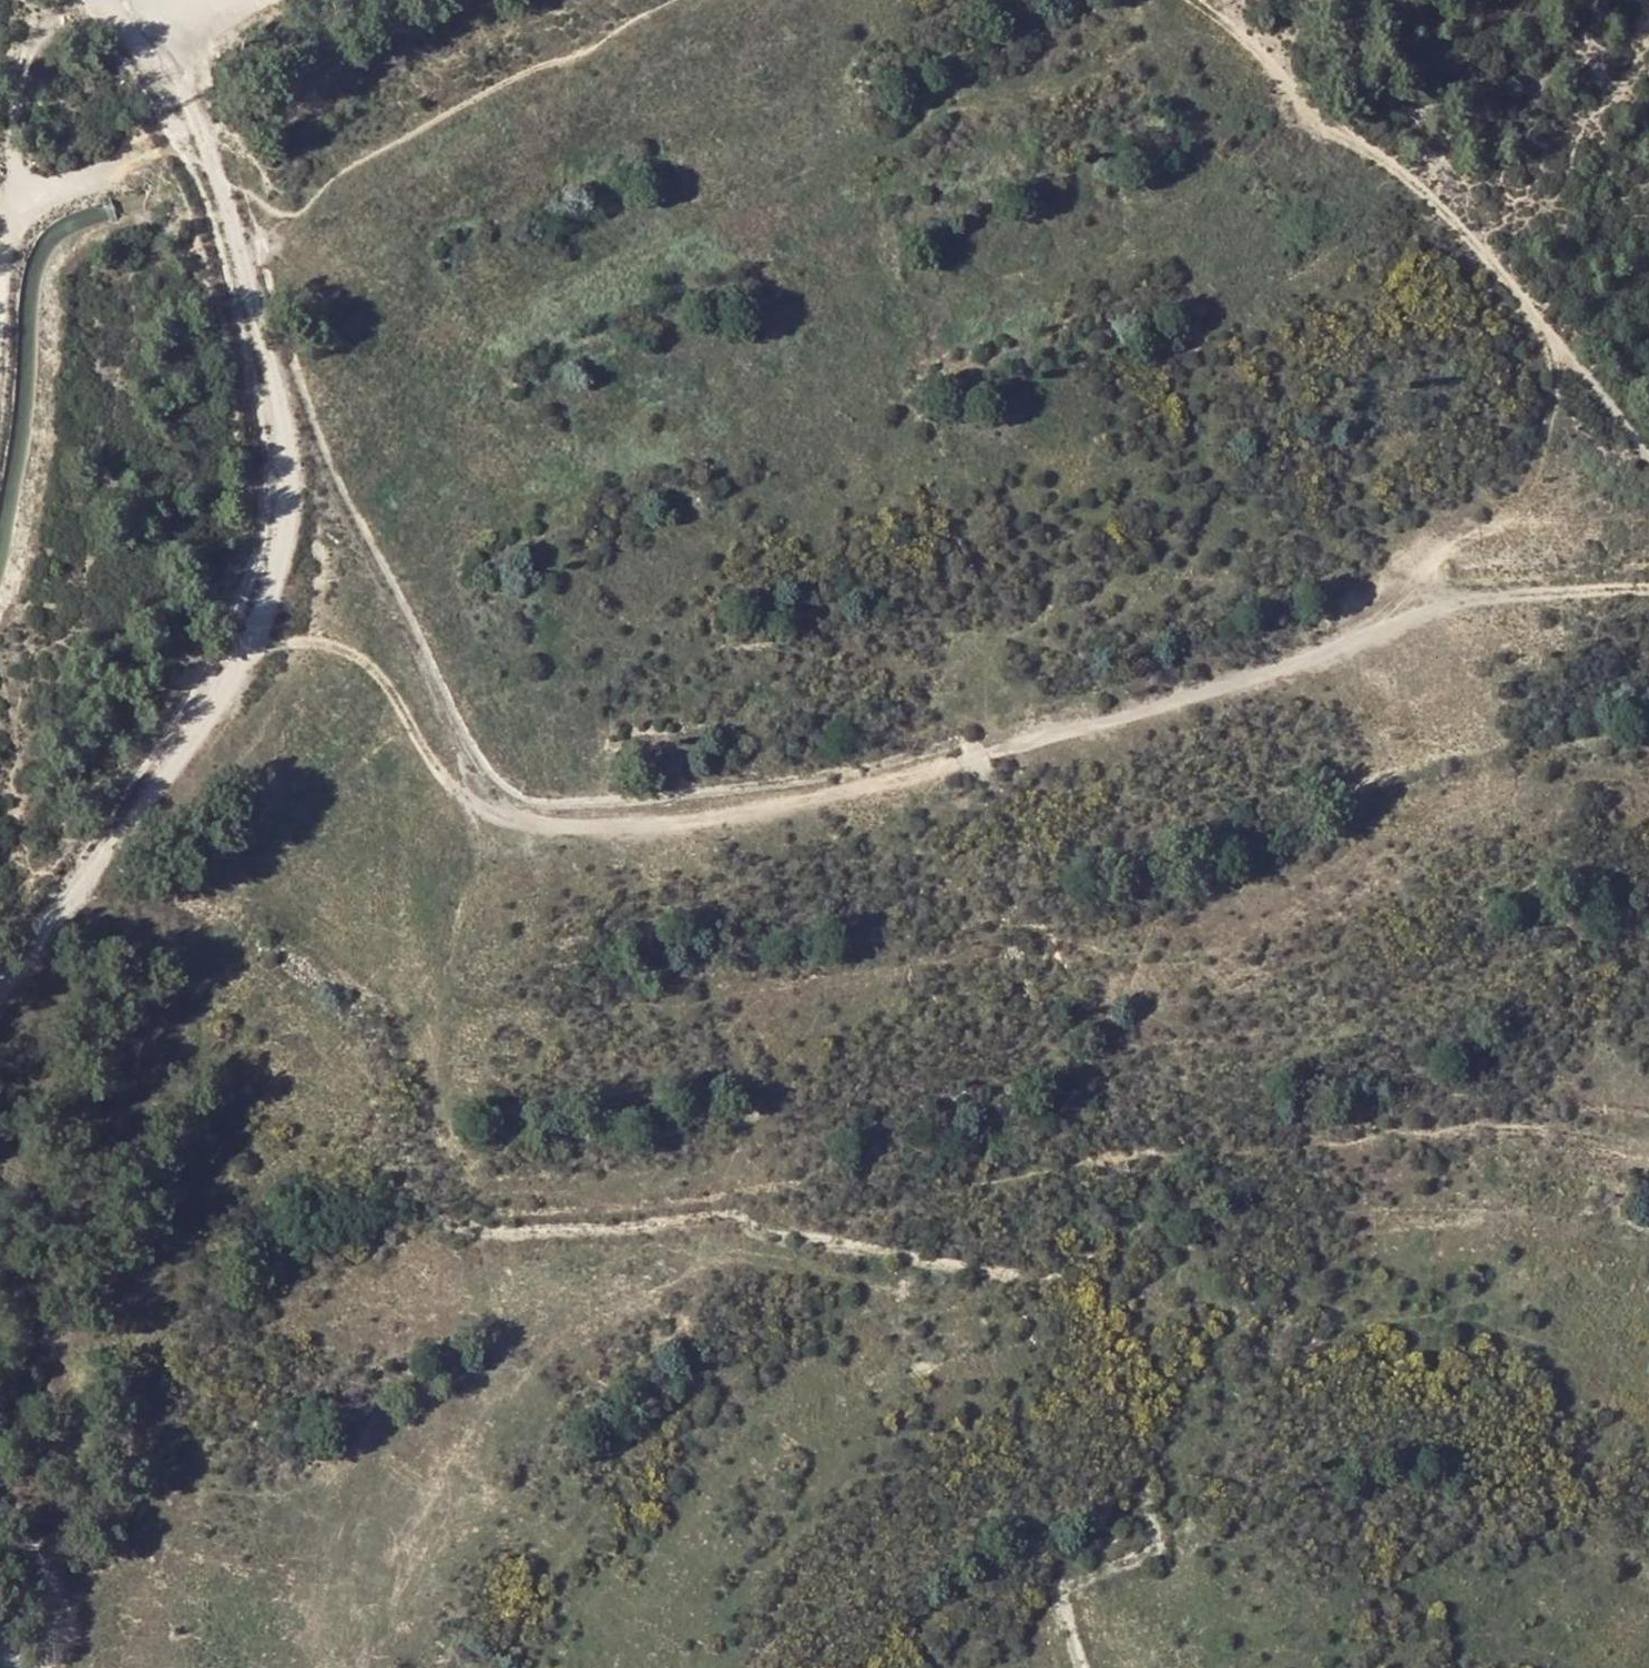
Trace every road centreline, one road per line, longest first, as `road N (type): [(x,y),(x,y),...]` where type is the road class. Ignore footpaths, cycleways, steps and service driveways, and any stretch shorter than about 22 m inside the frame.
road 1 (track): [(182,105),(218,173),(278,383),(290,518),(227,687),(0,996)]
road 2 (track): [(1197,0),(1263,52),(1296,100),(1377,152),(1522,283),(1648,453)]

